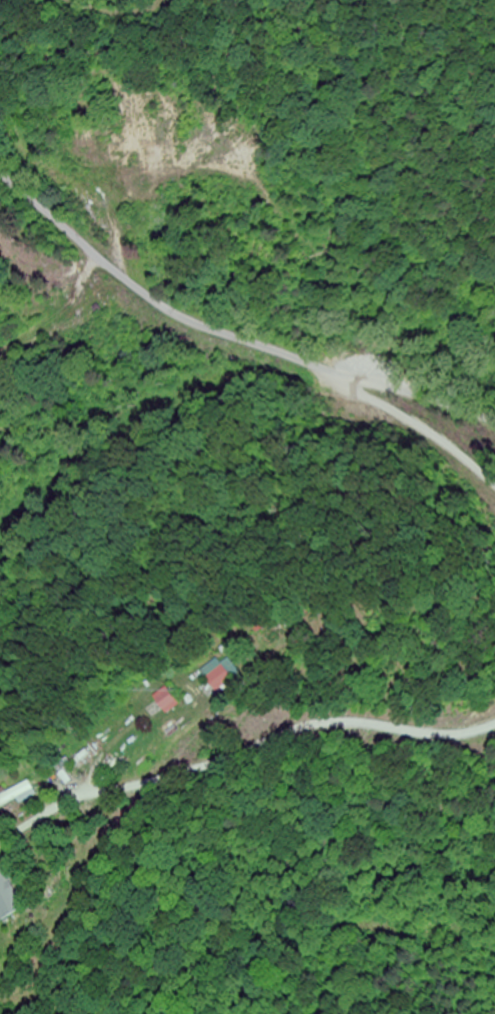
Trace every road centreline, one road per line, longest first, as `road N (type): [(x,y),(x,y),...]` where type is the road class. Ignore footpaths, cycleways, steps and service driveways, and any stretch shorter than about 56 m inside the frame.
road 1 (residential): [(0,171),(136,287),(184,316),(494,422)]

